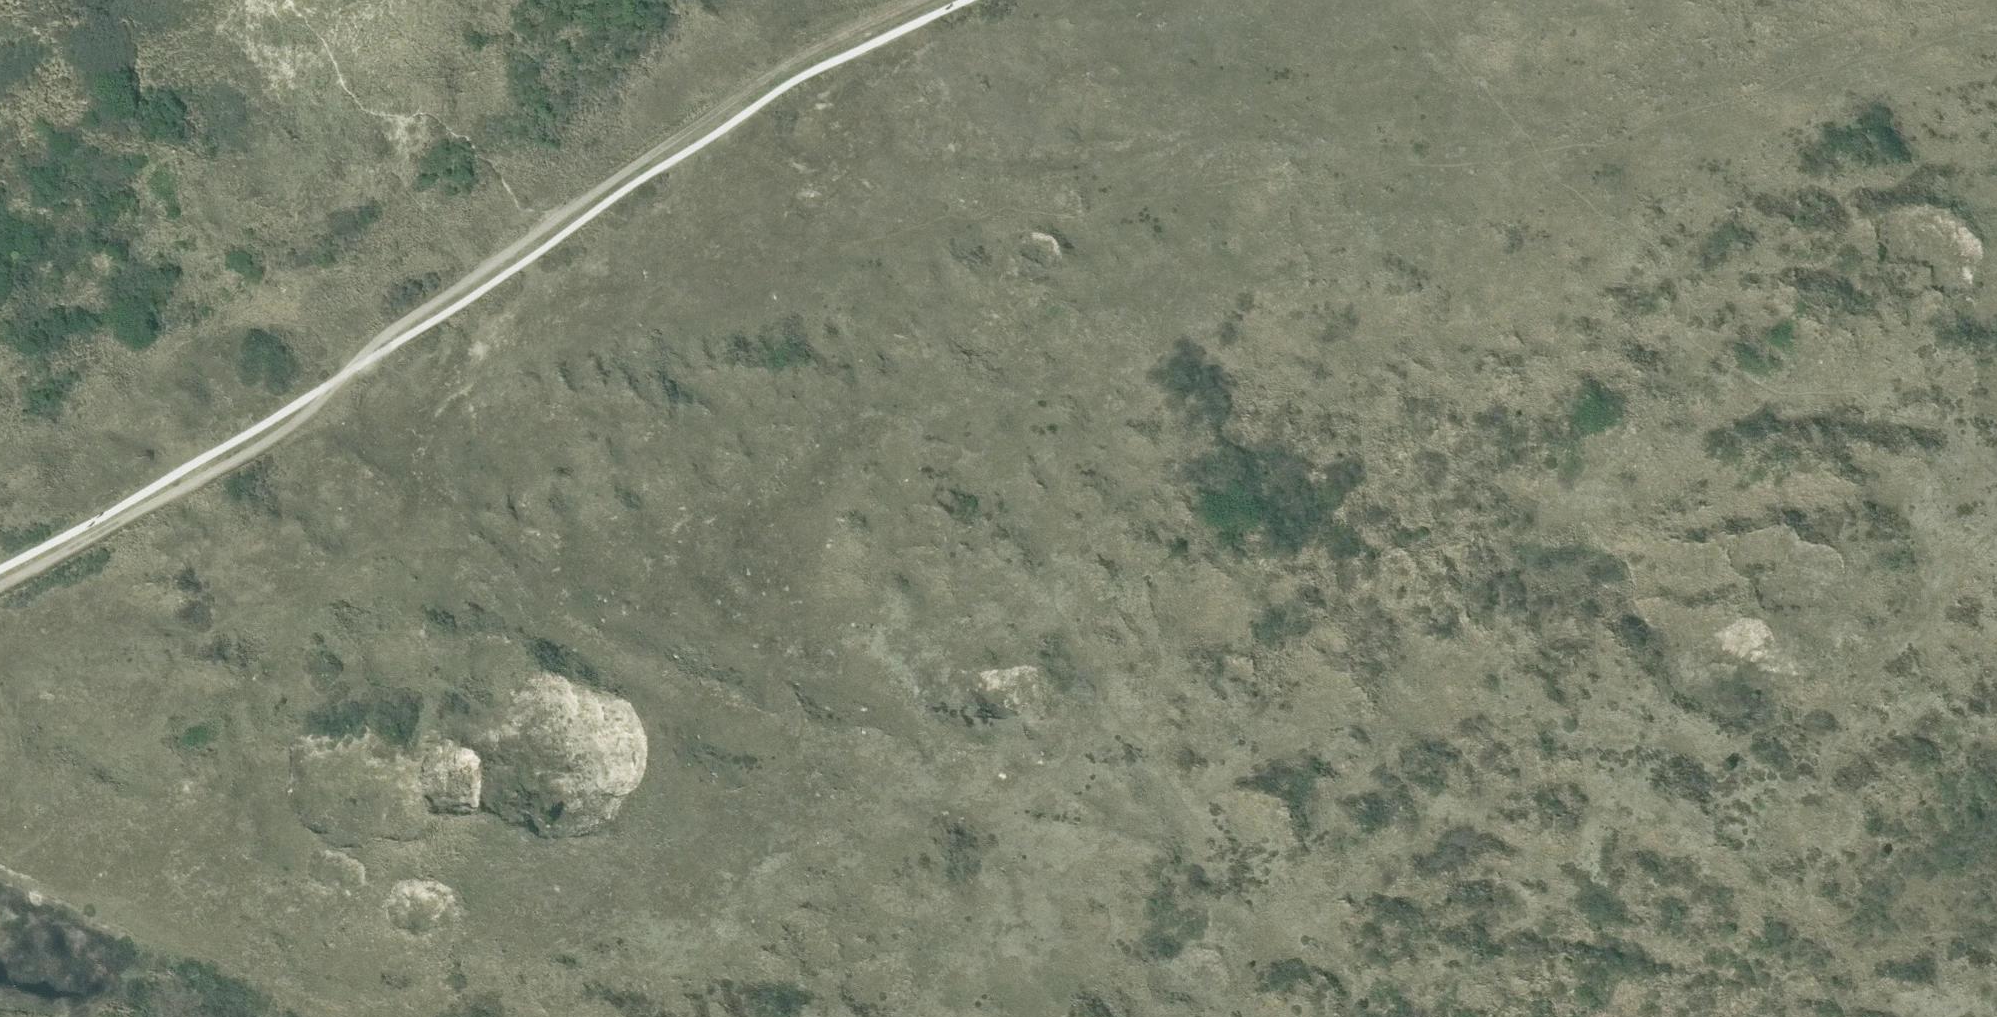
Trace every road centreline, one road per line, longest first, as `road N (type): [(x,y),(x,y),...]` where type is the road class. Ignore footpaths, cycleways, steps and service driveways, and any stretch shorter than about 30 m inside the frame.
road 1 (track): [(927,0),(776,72),(381,333),(359,354),(334,398),(246,455),(0,588)]

